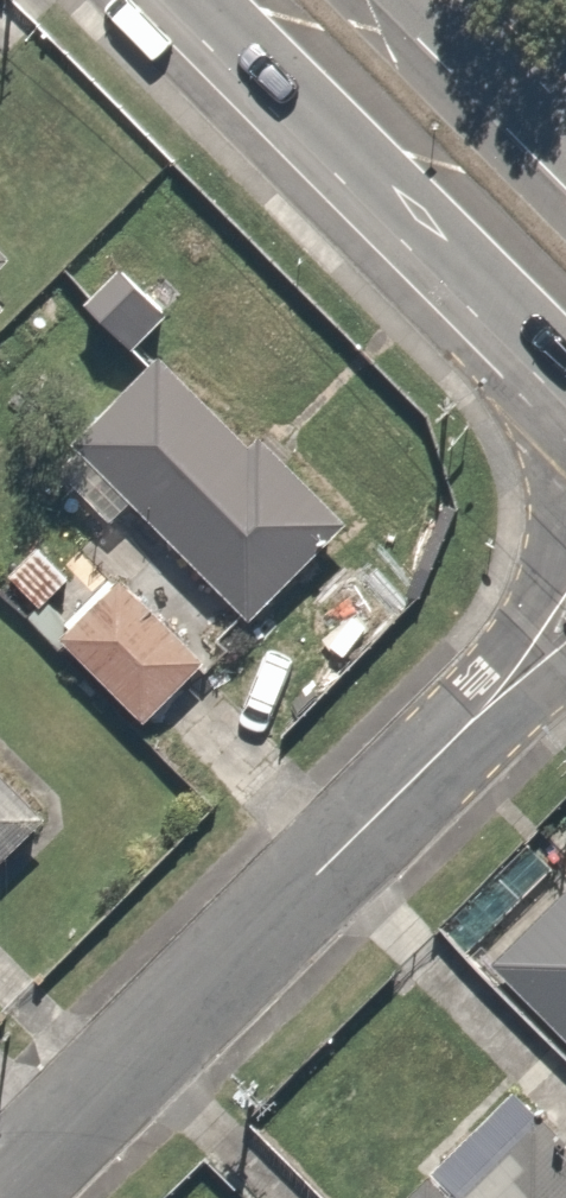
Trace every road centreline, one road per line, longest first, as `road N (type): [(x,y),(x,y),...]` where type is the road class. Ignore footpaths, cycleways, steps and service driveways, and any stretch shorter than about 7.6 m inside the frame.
road 1 (residential): [(0,1184),(565,610)]
road 2 (secondary): [(565,383),(202,0)]
road 3 (secondary): [(418,0),(565,147)]

